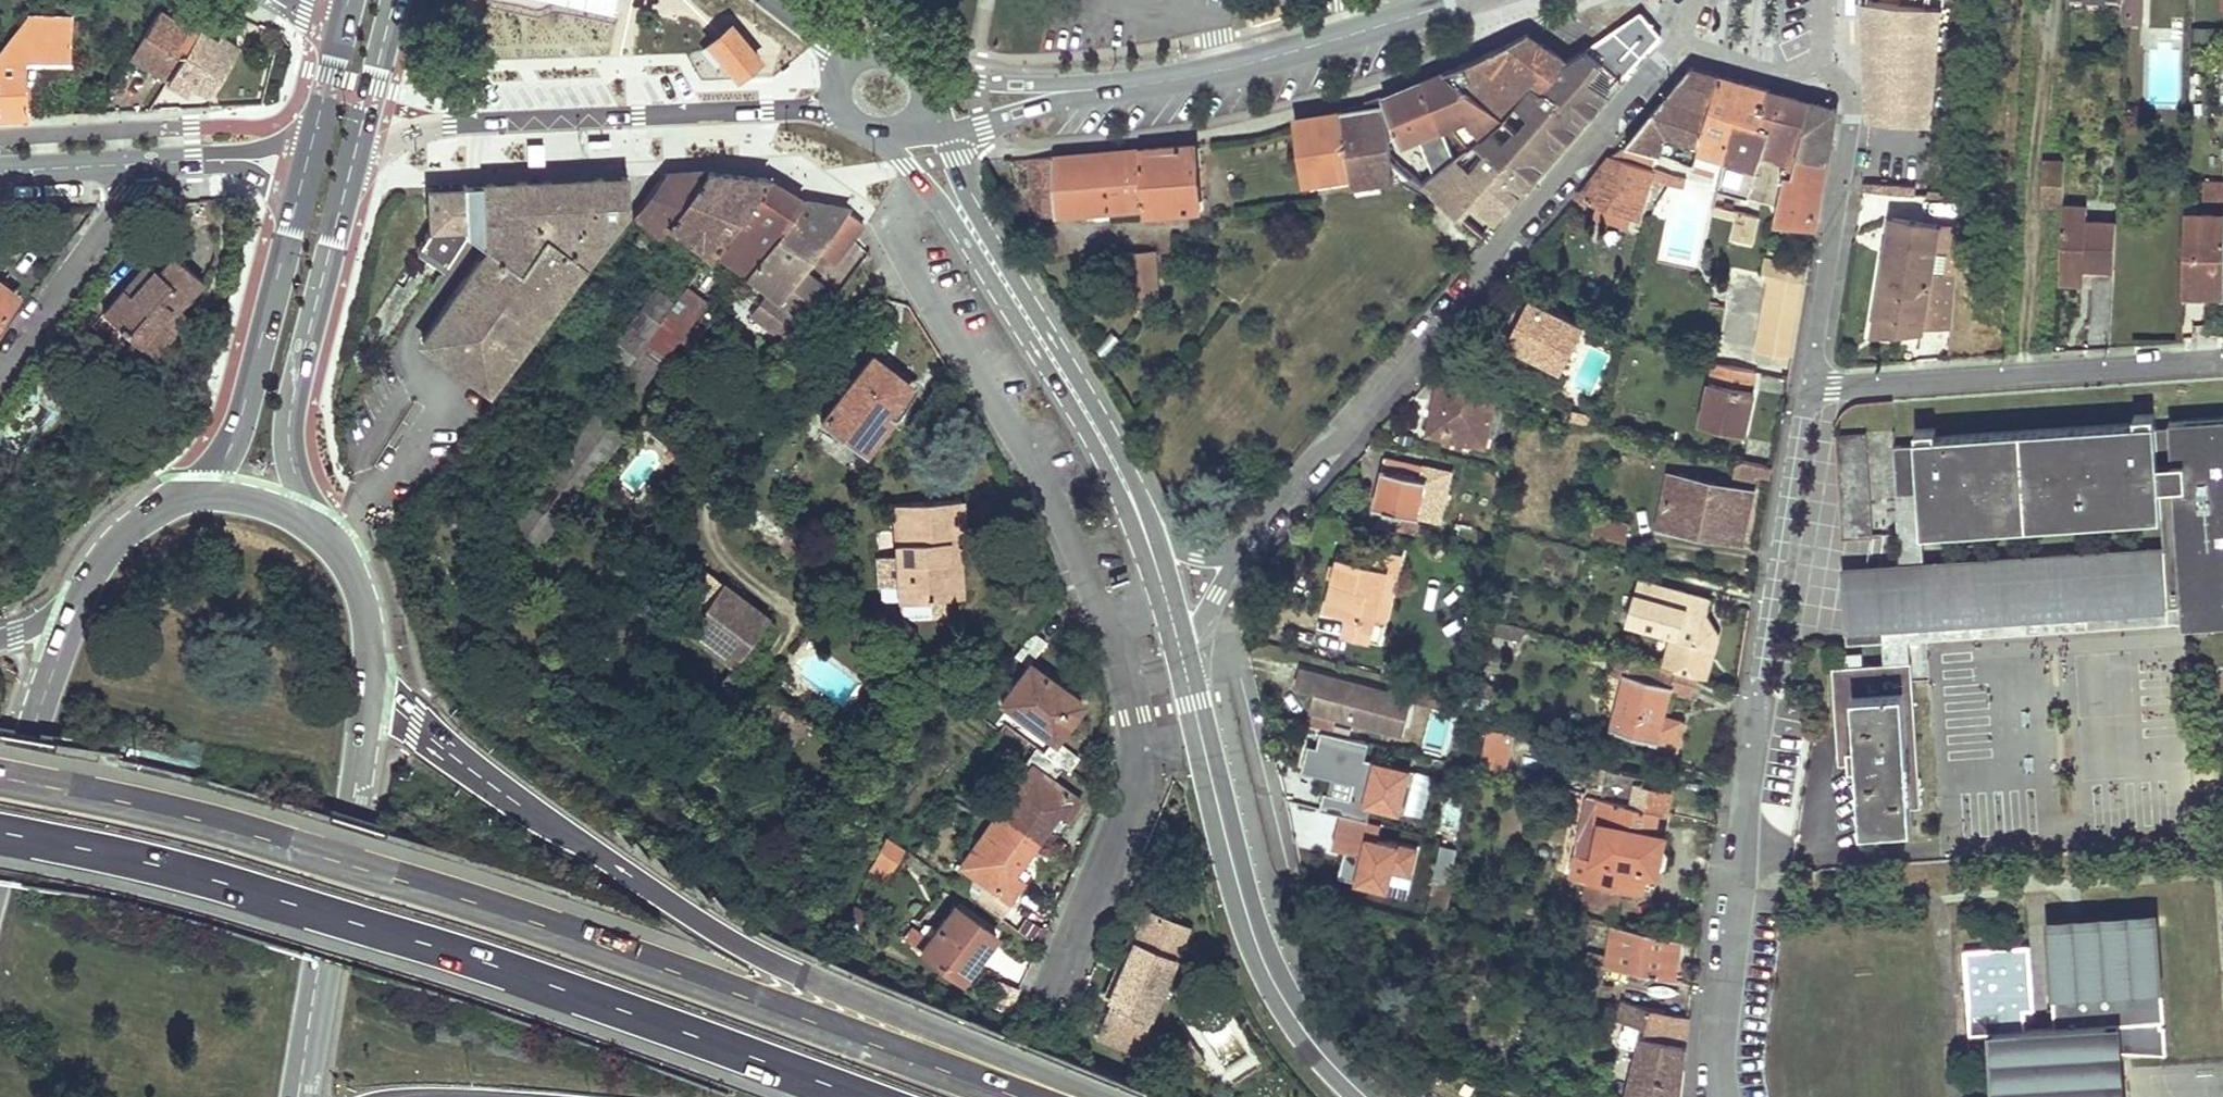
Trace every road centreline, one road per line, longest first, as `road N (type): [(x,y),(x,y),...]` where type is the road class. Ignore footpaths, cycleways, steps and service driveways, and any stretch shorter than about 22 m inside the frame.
road 1 (trunk): [(1015,1096),(686,975),(269,840),(0,777)]
road 2 (trunk): [(0,830),(308,904),(871,1096)]
road 3 (trunk): [(1053,1096),(1031,1073),(794,966),(707,917),(506,786),(418,719),(369,663)]
road 4 (residential): [(1719,1096),(1721,1013),(1759,690),(1807,389)]
road 5 (residential): [(1666,54),(1243,545)]
road 6 (residential): [(351,171),(394,140),(434,125),(826,109),(855,122)]
road 7 (residential): [(928,189),(887,213),(1110,617)]
road 8 (unclassified): [(1178,643),(1268,971),(1316,1046),(1368,1096)]
road 9 (unclassified): [(928,189),(1081,422),(1165,593)]
road 10 (unclassified): [(1150,518),(1085,390),(982,226),(939,131)]
road 11 (secondary): [(300,1096),(357,778),(369,663)]
road 12 (residential): [(1110,617),(1139,741),(1139,782),(1044,1019)]
road 13 (residential): [(1807,389),(2222,361)]
road 14 (tertiary): [(1461,0),(1273,58),(1096,90)]
road 15 (secondary): [(319,533),(291,458),(289,423),(351,171)]
road 16 (secondary): [(306,166),(238,431),(213,473),(182,497)]
road 17 (secondary): [(88,581),(0,847)]
road 18 (residential): [(1807,389),(1854,116)]
road 19 (residential): [(141,164),(131,194),(0,368)]
road 20 (tertiary): [(1096,90),(977,81),(906,60)]
road 21 (secondary): [(351,171),(395,0)]
road 22 (residential): [(141,164),(306,166)]
road 23 (tertiary): [(939,131),(982,126),(1096,90)]
road 24 (secondary): [(344,19),(306,166)]
road 25 (residential): [(1683,28),(1697,46),(1774,72),(1819,60)]
road 26 (secondary): [(319,533),(250,497),(182,497)]
road 27 (secondary): [(369,663),(357,585),(319,533)]
road 28 (residential): [(0,172),(141,164)]
road 29 (secondary): [(182,497),(127,533),(88,581)]

